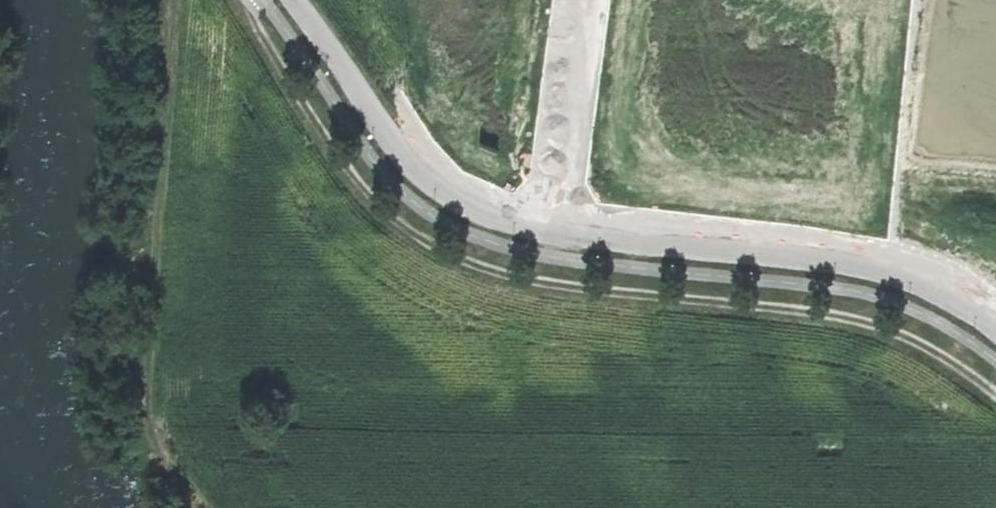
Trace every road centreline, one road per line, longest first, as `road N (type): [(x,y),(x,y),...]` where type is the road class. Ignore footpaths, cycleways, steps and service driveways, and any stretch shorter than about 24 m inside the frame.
road 1 (track): [(256,0),(259,29),(277,61),(352,176),(432,246),(551,284),(858,321),(927,349),(995,395)]
road 2 (unclassified): [(546,232),(863,269),(927,289),(995,336)]
road 3 (unclassified): [(293,0),(425,180),(465,206),(546,232)]
road 4 (residential): [(579,0),(546,232)]

